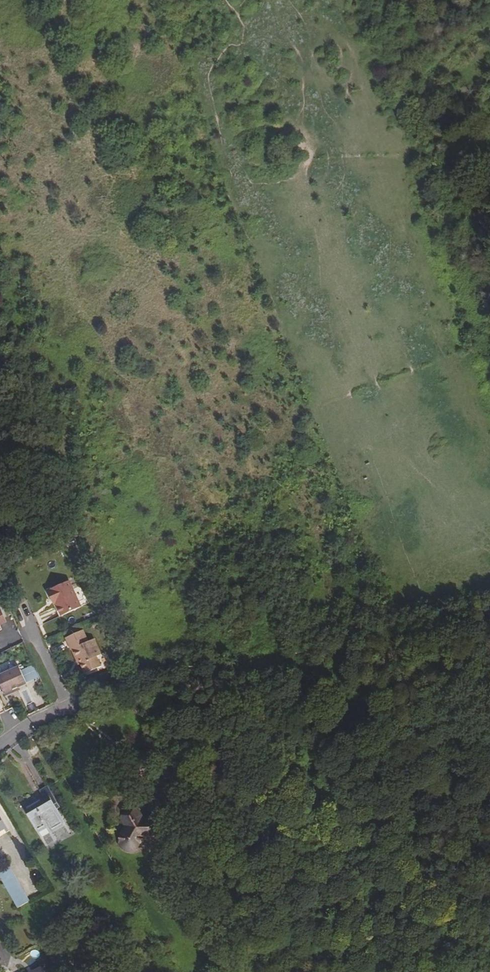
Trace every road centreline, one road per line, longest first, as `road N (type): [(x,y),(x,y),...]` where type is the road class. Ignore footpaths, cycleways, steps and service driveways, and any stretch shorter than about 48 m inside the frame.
road 1 (track): [(489,610),(259,666),(168,670),(70,706)]
road 2 (residential): [(0,746),(70,706),(34,627)]

